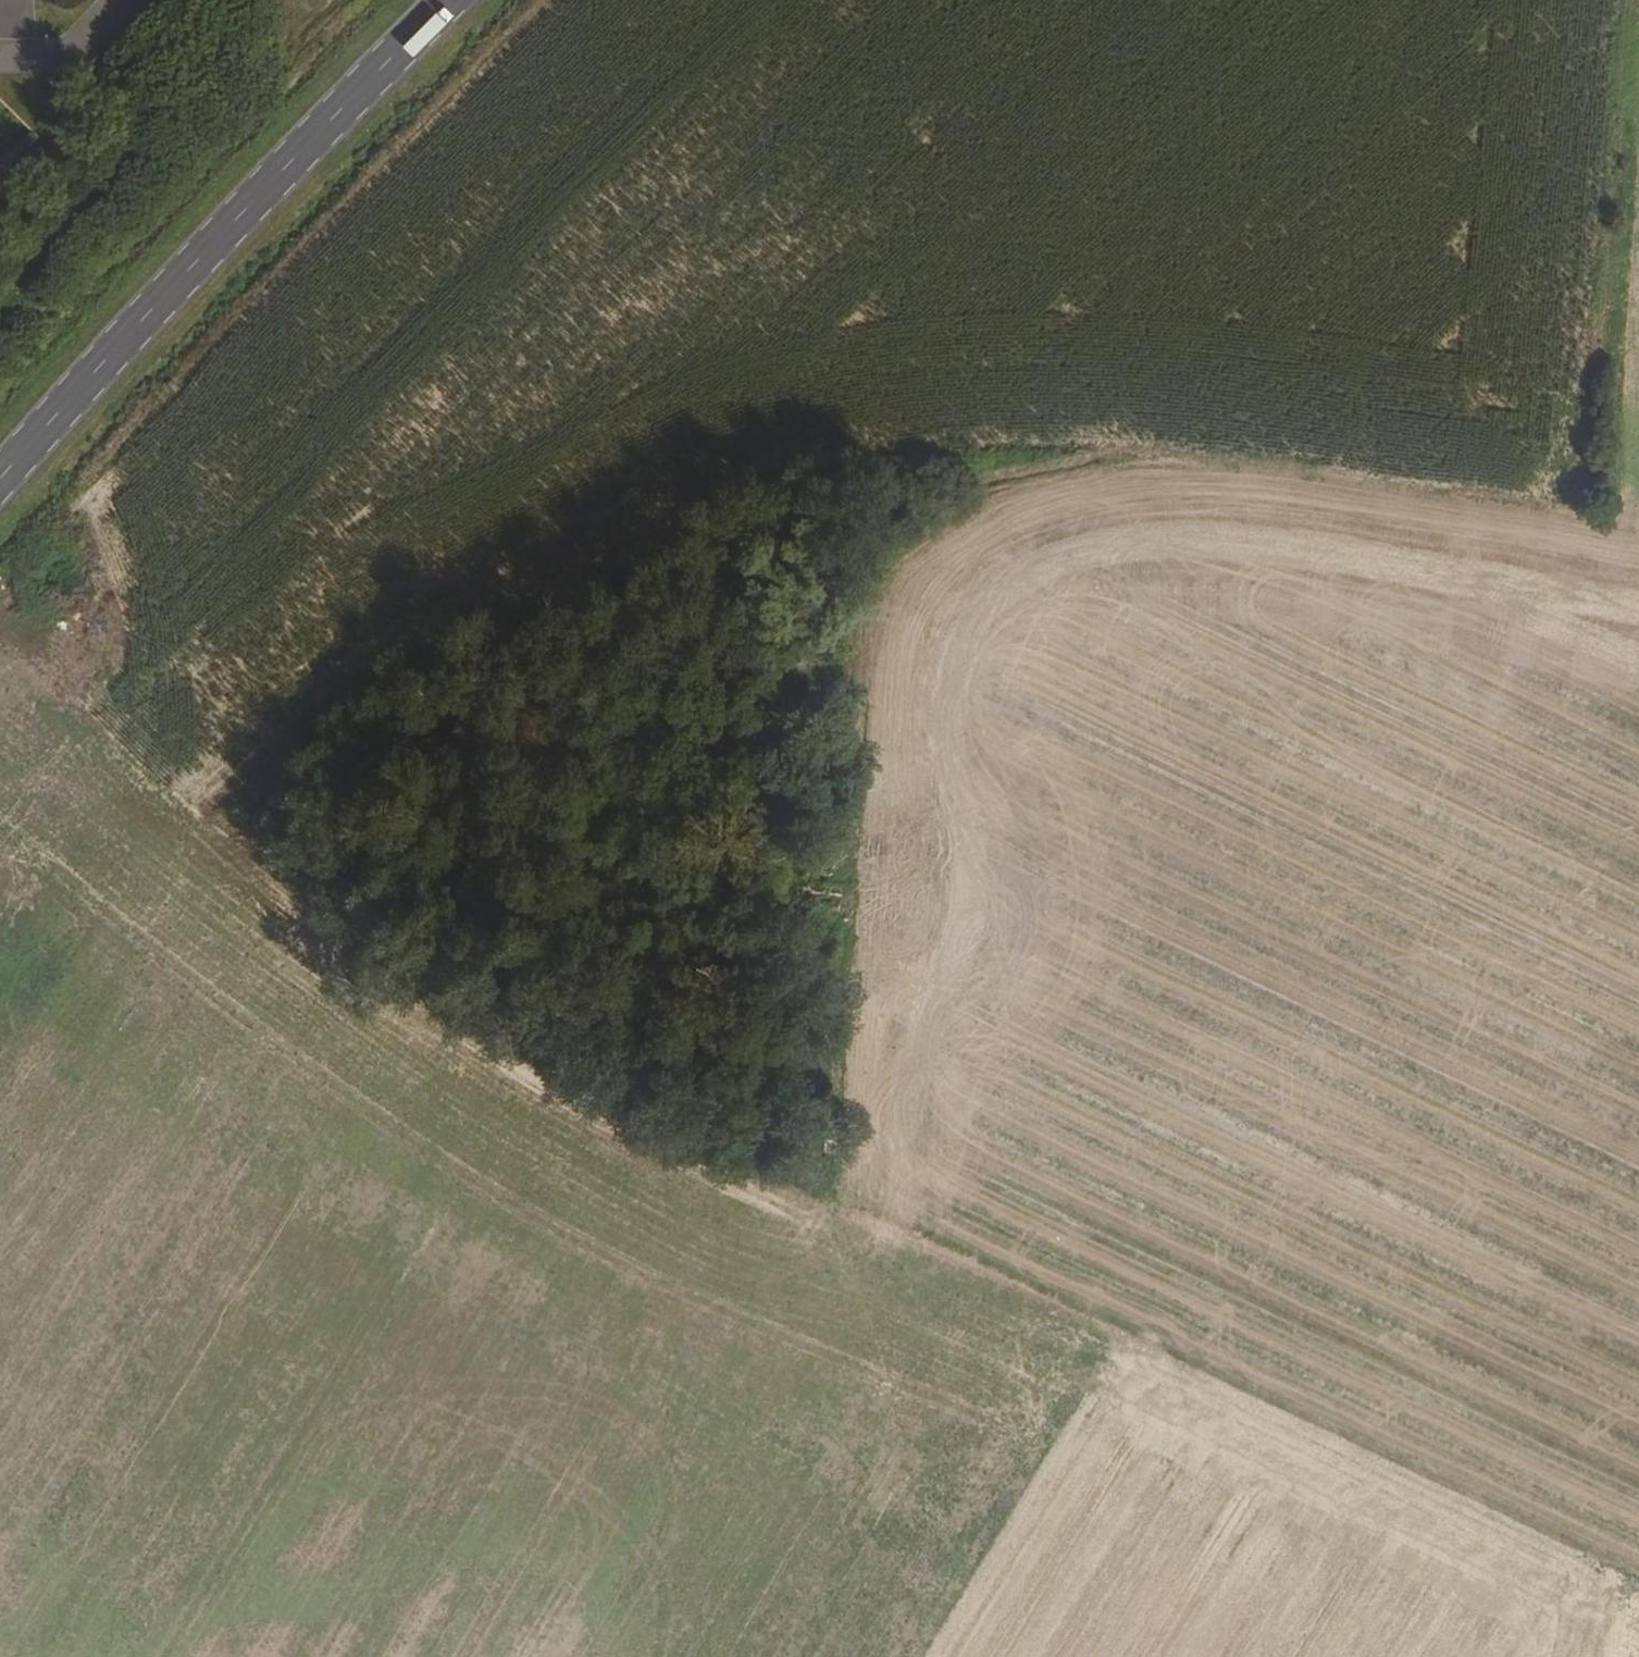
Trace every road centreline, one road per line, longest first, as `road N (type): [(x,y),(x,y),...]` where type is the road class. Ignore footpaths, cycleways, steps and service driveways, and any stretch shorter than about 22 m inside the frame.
road 1 (primary): [(0,478),(450,0)]

